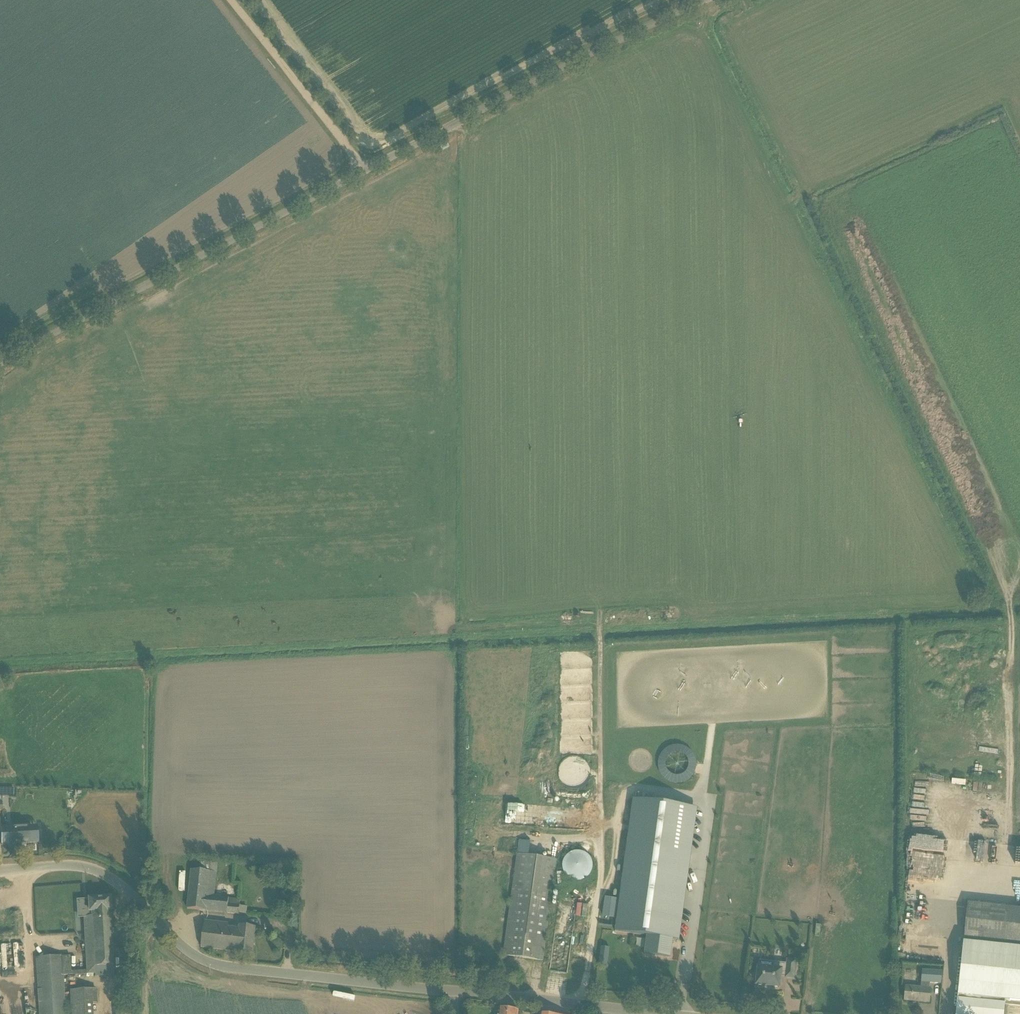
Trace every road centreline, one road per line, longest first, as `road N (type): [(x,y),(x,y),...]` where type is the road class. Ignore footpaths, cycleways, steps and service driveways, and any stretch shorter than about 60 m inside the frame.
road 1 (unclassified): [(0,365),(707,0)]
road 2 (unclassified): [(605,1013),(223,966),(177,942),(99,874),(50,865),(0,870)]
road 3 (track): [(601,614),(602,861),(580,1011)]
road 4 (track): [(233,0),(367,172)]

